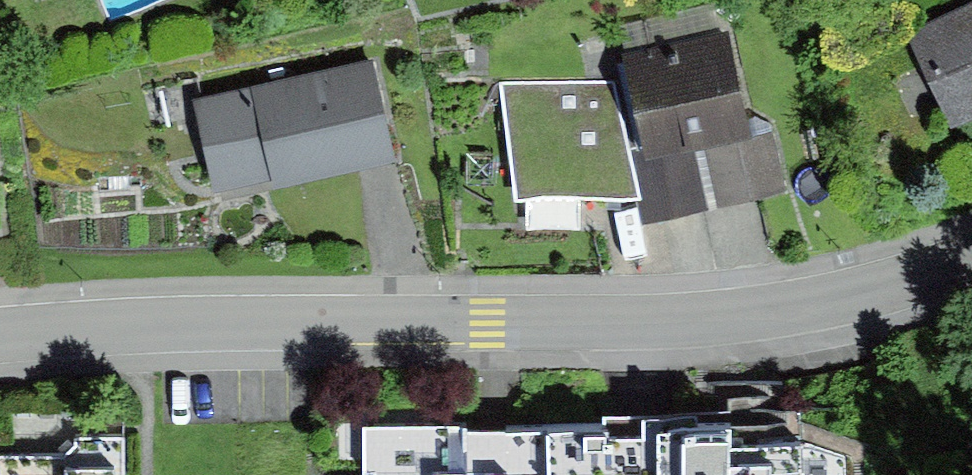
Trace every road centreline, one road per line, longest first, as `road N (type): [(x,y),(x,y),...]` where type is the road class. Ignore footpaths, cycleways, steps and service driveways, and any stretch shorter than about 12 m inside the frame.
road 1 (residential): [(971,258),(797,307),(690,320),(146,325),(0,336)]

